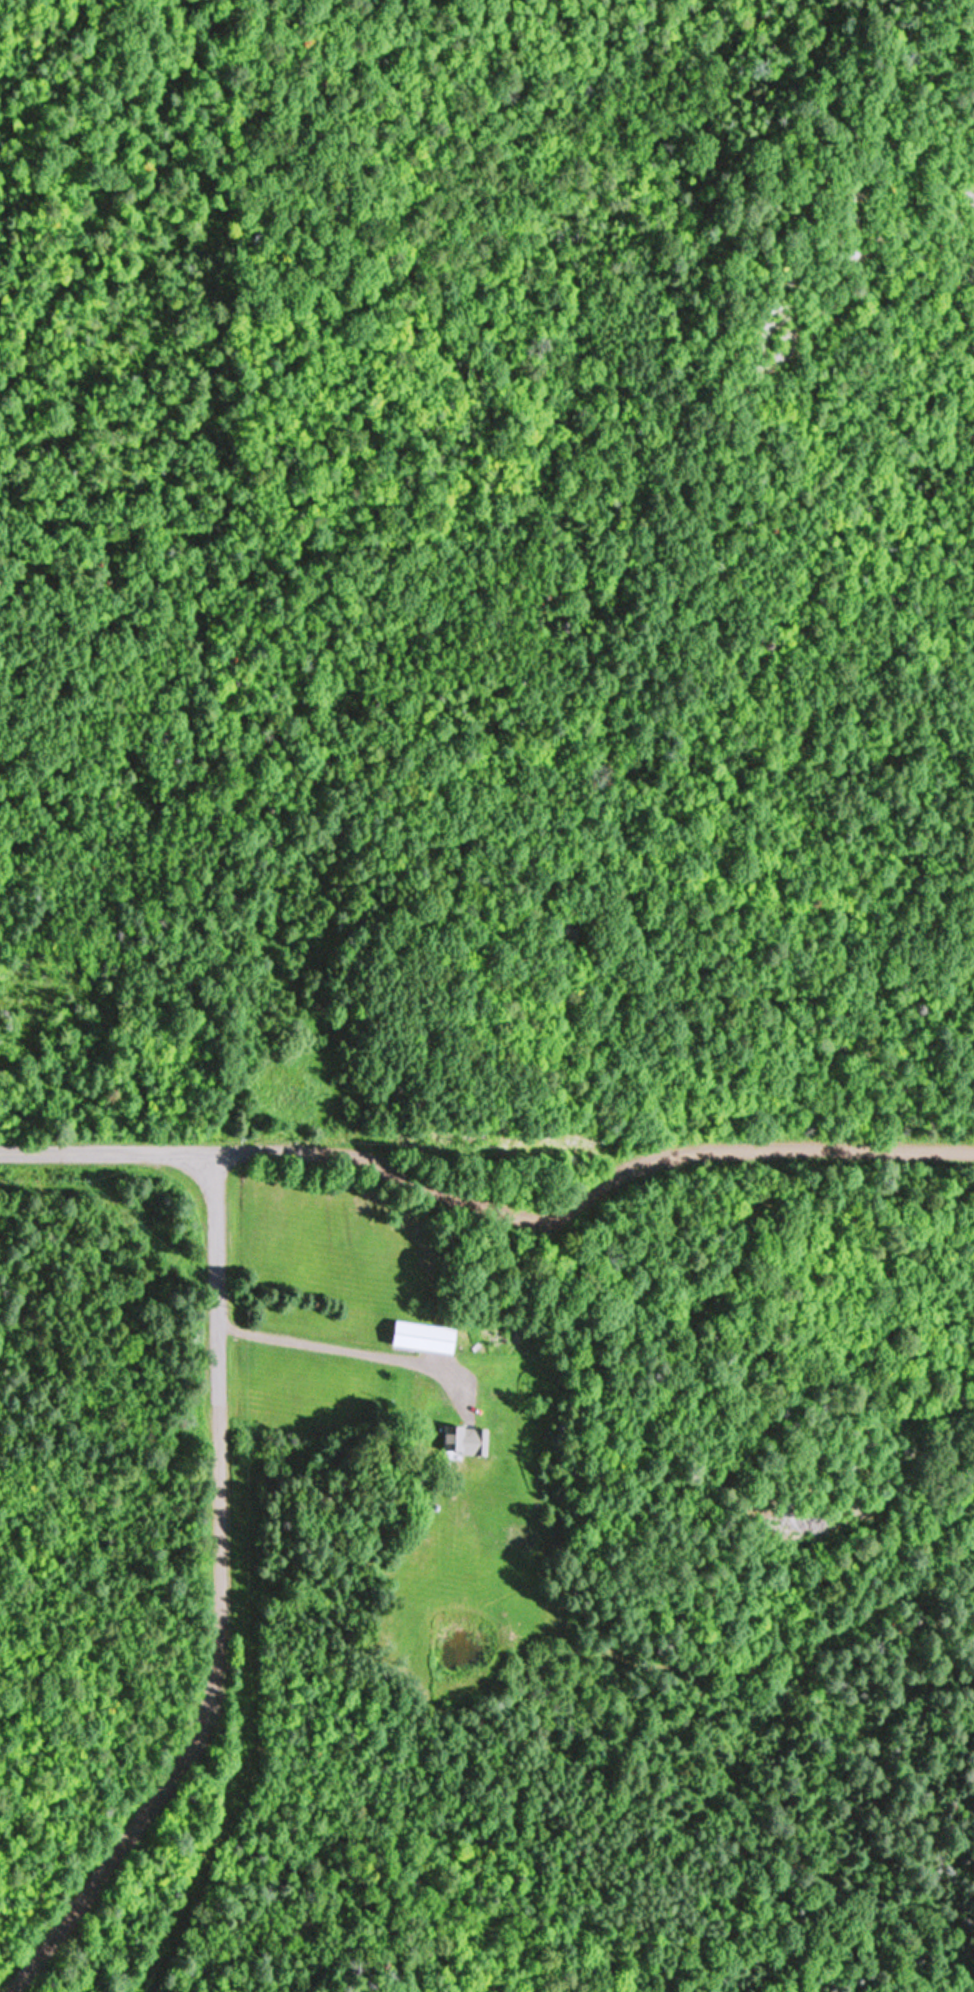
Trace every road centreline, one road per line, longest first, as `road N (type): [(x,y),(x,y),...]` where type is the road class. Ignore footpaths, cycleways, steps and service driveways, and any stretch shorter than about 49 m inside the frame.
road 1 (residential): [(0,1146),(973,1146)]
road 2 (residential): [(0,1927),(138,1770),(199,1610),(169,1146)]

